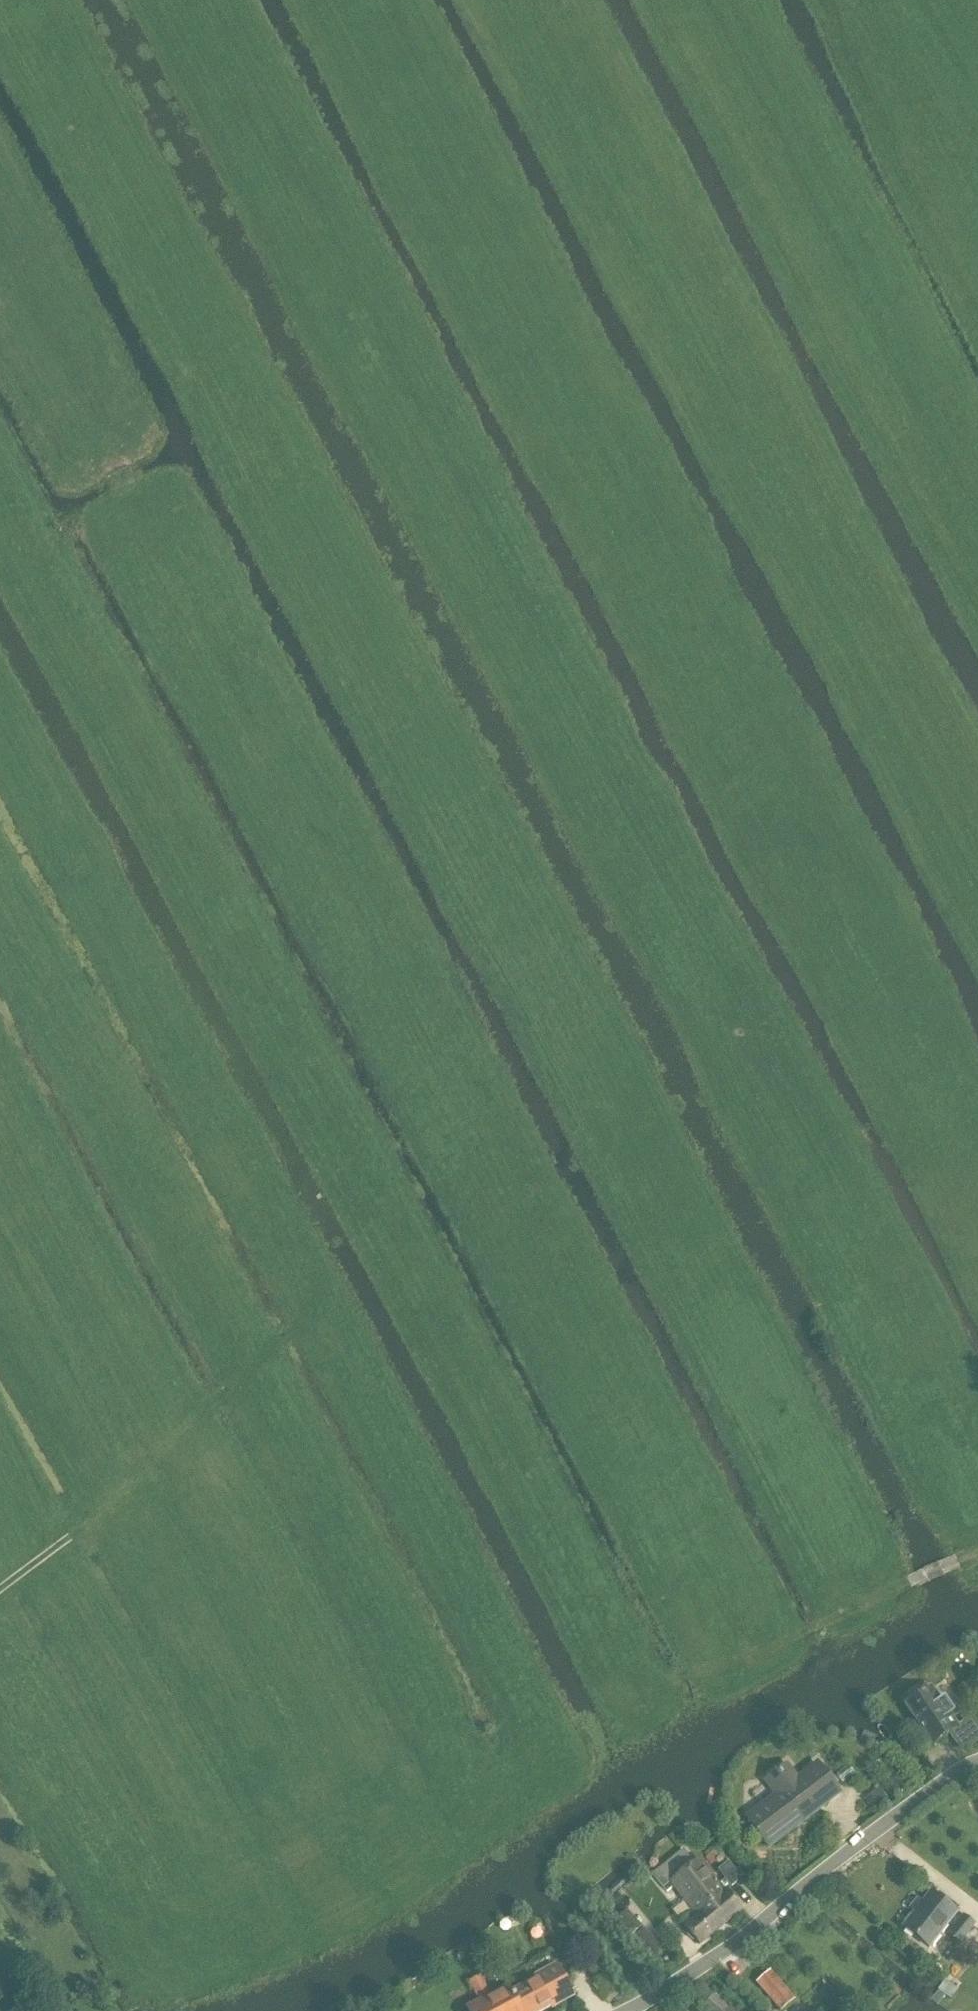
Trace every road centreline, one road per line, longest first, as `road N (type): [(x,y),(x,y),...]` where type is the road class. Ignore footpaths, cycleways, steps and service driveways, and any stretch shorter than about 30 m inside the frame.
road 1 (tertiary): [(629,2010),(754,1935),(905,1811),(977,1764)]

